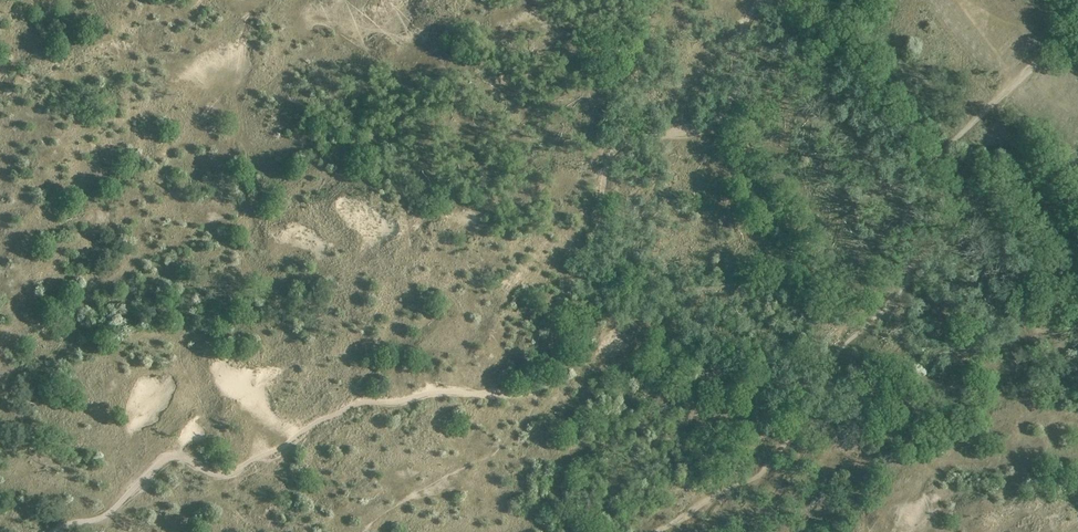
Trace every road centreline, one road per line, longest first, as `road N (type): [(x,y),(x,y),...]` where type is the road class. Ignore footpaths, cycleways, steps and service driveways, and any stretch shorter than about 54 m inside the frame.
road 1 (track): [(657,531),(766,469),(812,410),(840,350),(905,284),(902,231),(920,175),(1077,21)]

